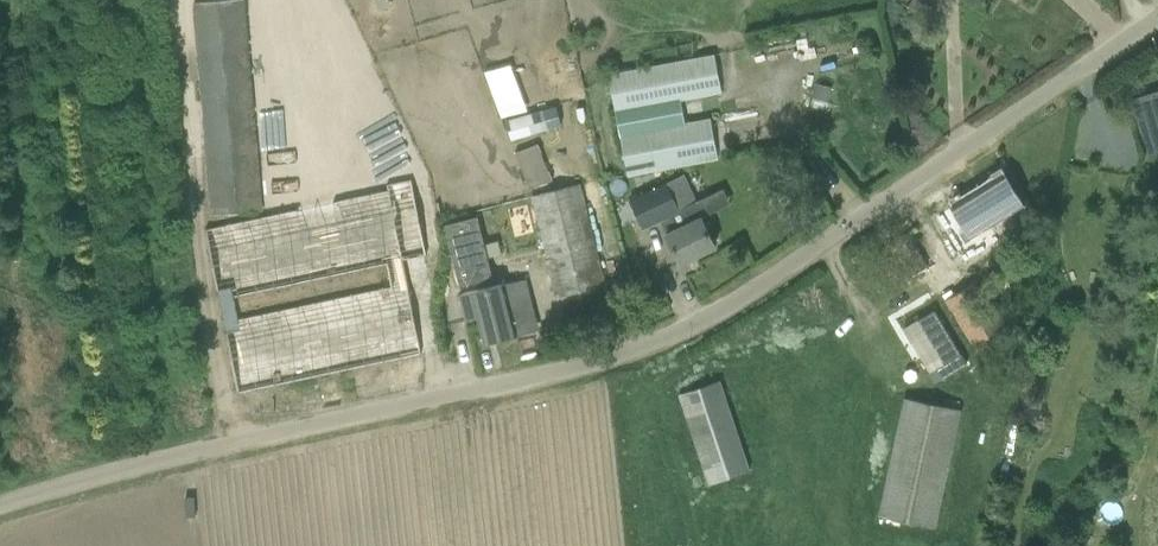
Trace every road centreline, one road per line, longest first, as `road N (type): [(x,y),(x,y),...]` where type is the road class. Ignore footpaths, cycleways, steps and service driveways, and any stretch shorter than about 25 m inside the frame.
road 1 (unclassified): [(0,502),(655,343),(739,298),(1157,20)]

